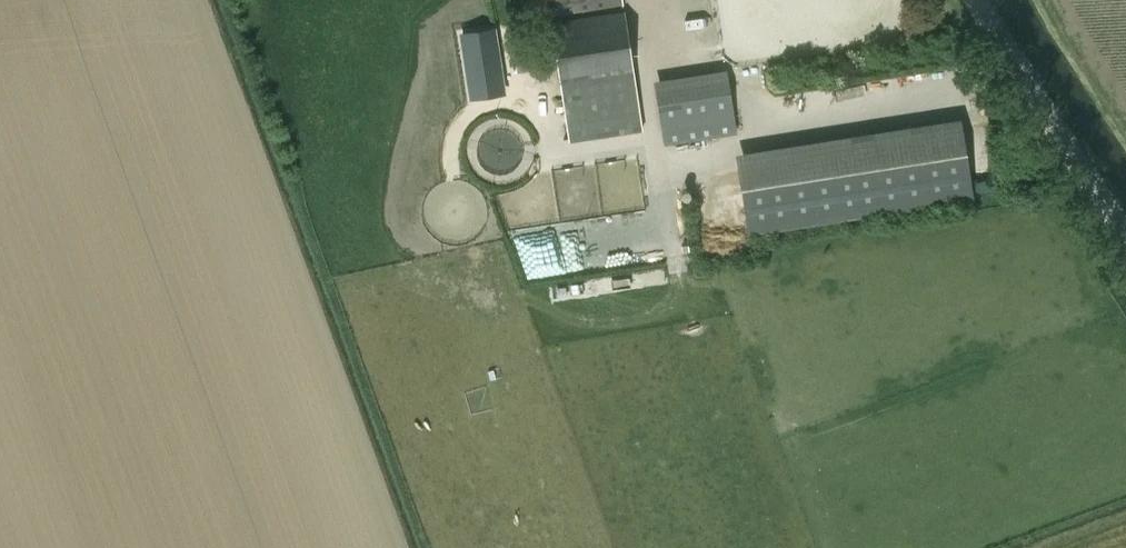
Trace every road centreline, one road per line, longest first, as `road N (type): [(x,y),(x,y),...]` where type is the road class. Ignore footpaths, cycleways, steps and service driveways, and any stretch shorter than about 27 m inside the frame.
road 1 (unclassified): [(1125,235),(978,0)]

